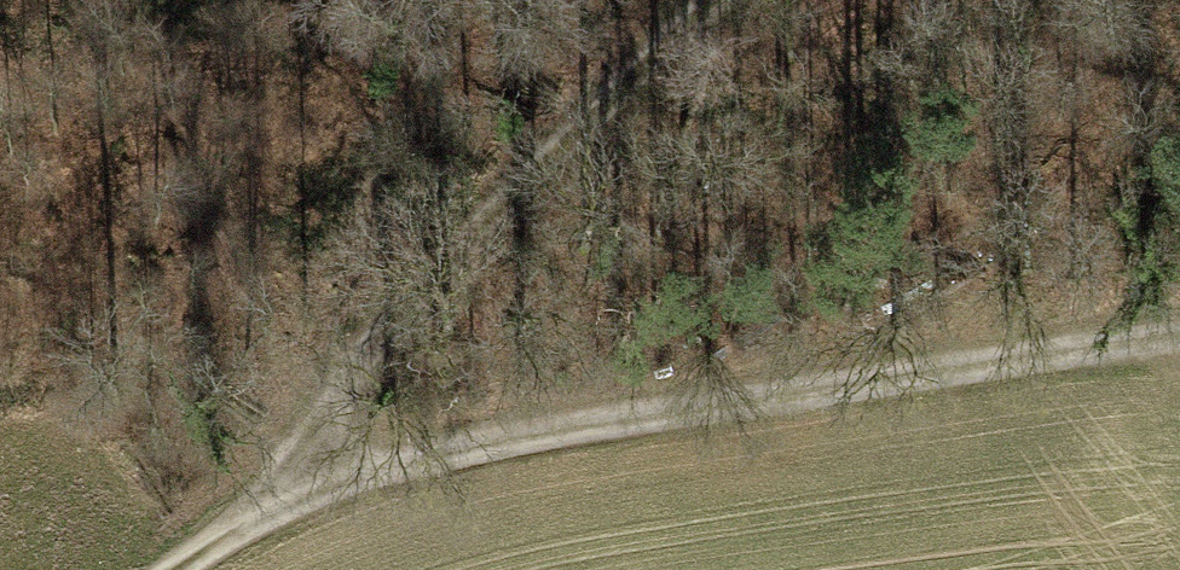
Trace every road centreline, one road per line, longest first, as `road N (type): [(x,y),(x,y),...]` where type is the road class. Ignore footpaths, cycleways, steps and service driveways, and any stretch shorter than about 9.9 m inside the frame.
road 1 (track): [(1179,334),(304,485)]
road 2 (track): [(181,569),(304,485),(324,406),(700,0)]

